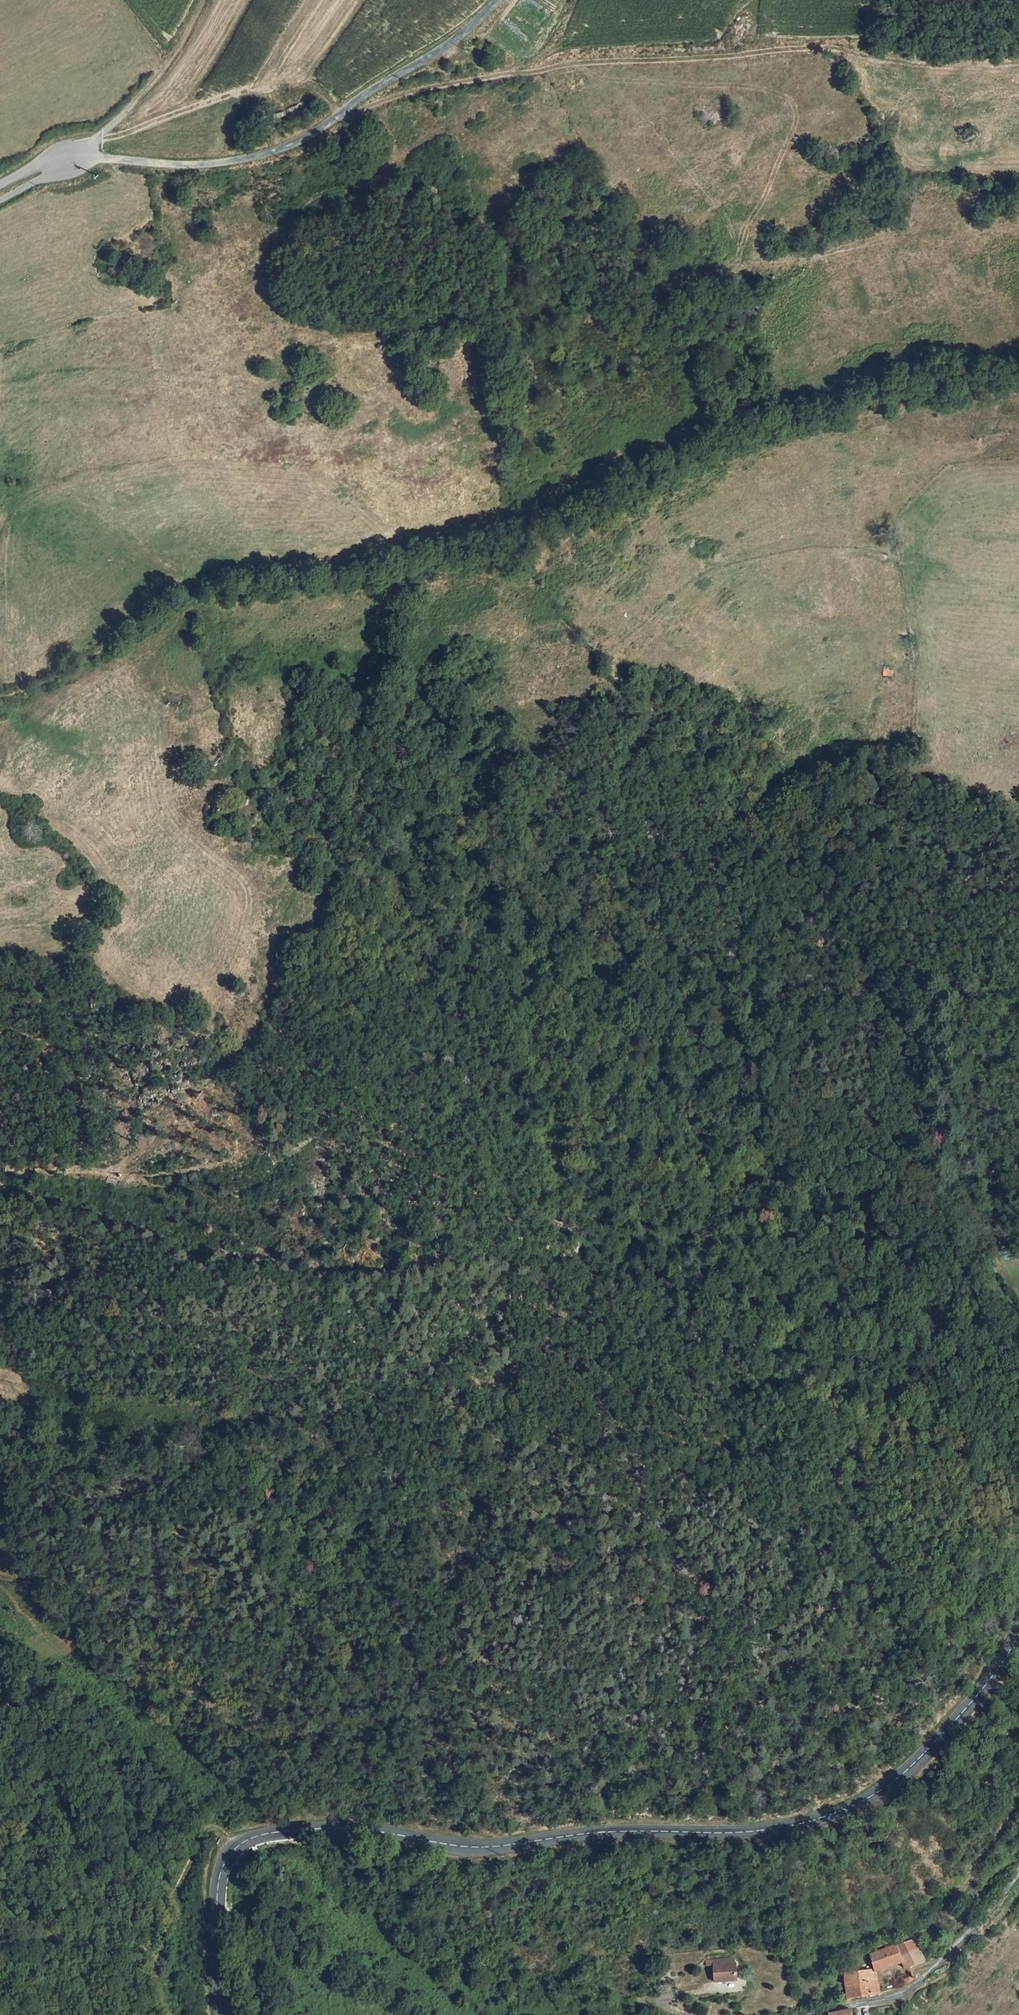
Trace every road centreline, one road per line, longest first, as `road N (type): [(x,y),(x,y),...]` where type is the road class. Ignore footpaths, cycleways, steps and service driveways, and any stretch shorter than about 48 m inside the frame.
road 1 (track): [(0,1412),(190,1454),(330,1443),(425,1421),(510,1375),(536,1348),(551,1305),(543,955),(555,921),(687,873),(831,786),(868,784),(1018,821)]
road 2 (secondary): [(1018,1634),(983,1690),(897,1778),(817,1819),(471,1847),(352,1827),(289,1831),(239,1844),(218,1882),(223,2014)]
road 3 (unclassified): [(498,0),(459,37),(291,145),(197,165),(78,160),(35,167),(0,185)]
road 4 (track): [(337,116),(414,91),(578,64),(831,47),(859,56)]
road 5 (residential): [(823,2014),(917,1982),(1018,1872)]
road 6 (track): [(202,0),(168,68),(78,160)]

